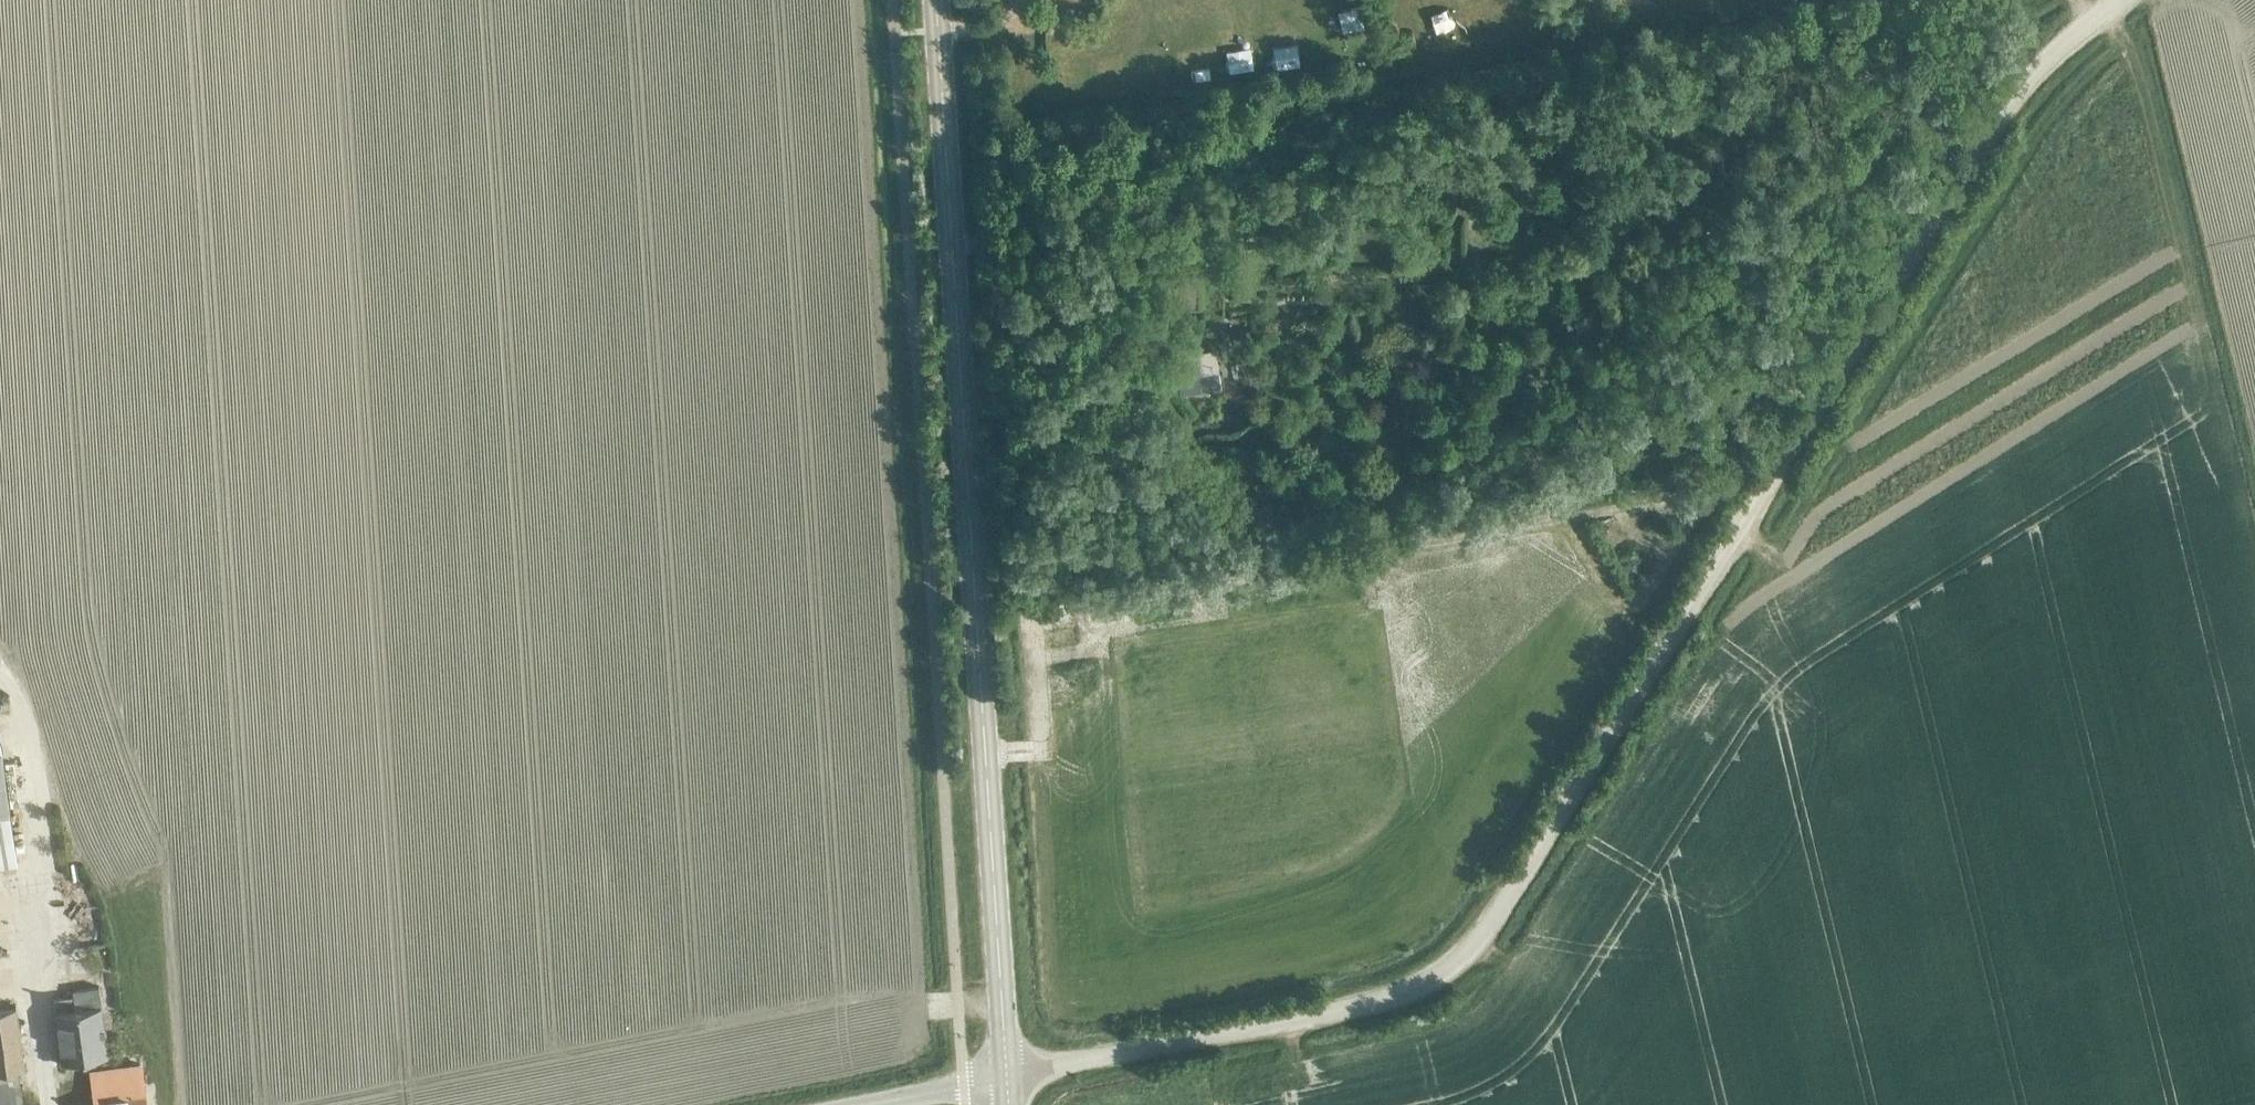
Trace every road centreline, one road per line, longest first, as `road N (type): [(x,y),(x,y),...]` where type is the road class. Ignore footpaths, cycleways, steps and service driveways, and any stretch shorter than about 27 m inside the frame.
road 1 (unclassified): [(1005,1078),(1404,993),(1476,942),(1994,118),(2056,50),(2121,0)]
road 2 (secondary): [(1005,1078),(935,0)]
road 3 (unclassified): [(865,1104),(1005,1078)]

